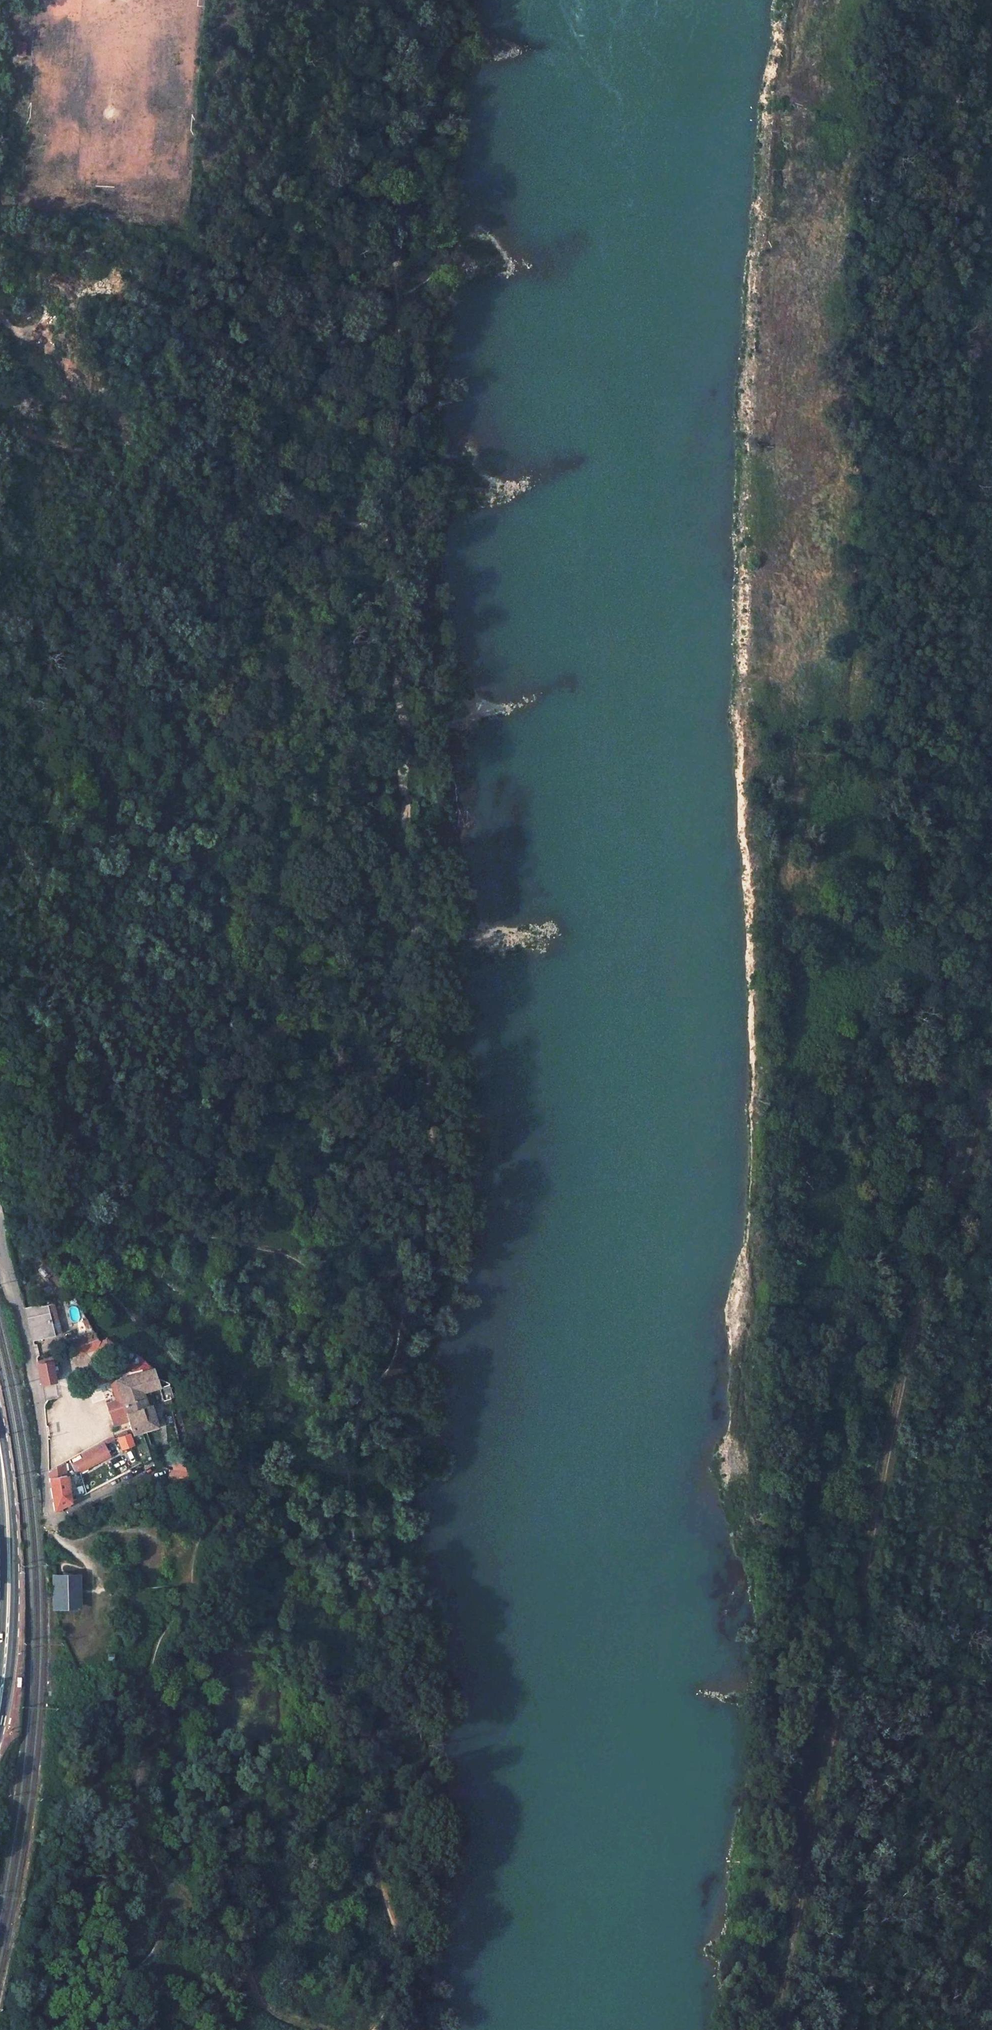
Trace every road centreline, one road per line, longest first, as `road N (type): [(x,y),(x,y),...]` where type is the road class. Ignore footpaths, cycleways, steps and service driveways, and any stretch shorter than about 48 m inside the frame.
road 1 (track): [(991,1085),(967,1141),(901,1375),(776,2029)]
road 2 (residential): [(0,1247),(38,1394),(50,1522)]
road 3 (secondary): [(0,1687),(8,1606),(0,1453)]

